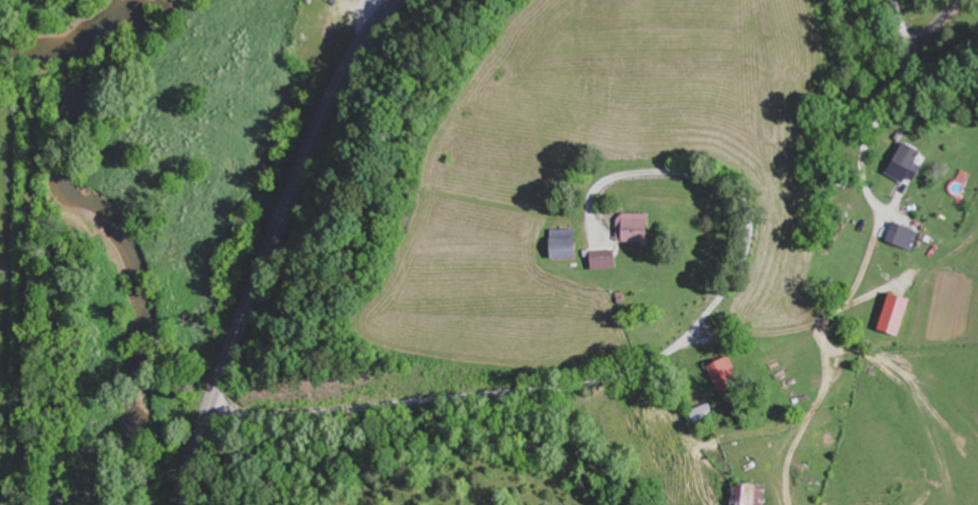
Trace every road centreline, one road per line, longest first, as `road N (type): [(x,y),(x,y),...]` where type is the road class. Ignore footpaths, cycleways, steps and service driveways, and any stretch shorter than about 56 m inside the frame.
road 1 (residential): [(207,410),(315,414),(578,386),(628,372),(707,332),(785,333),(830,317),(858,284),(879,234),(866,156),(912,63),(896,0)]
road 2 (secondary): [(185,504),(221,368),(314,133),(351,61),(400,0)]

